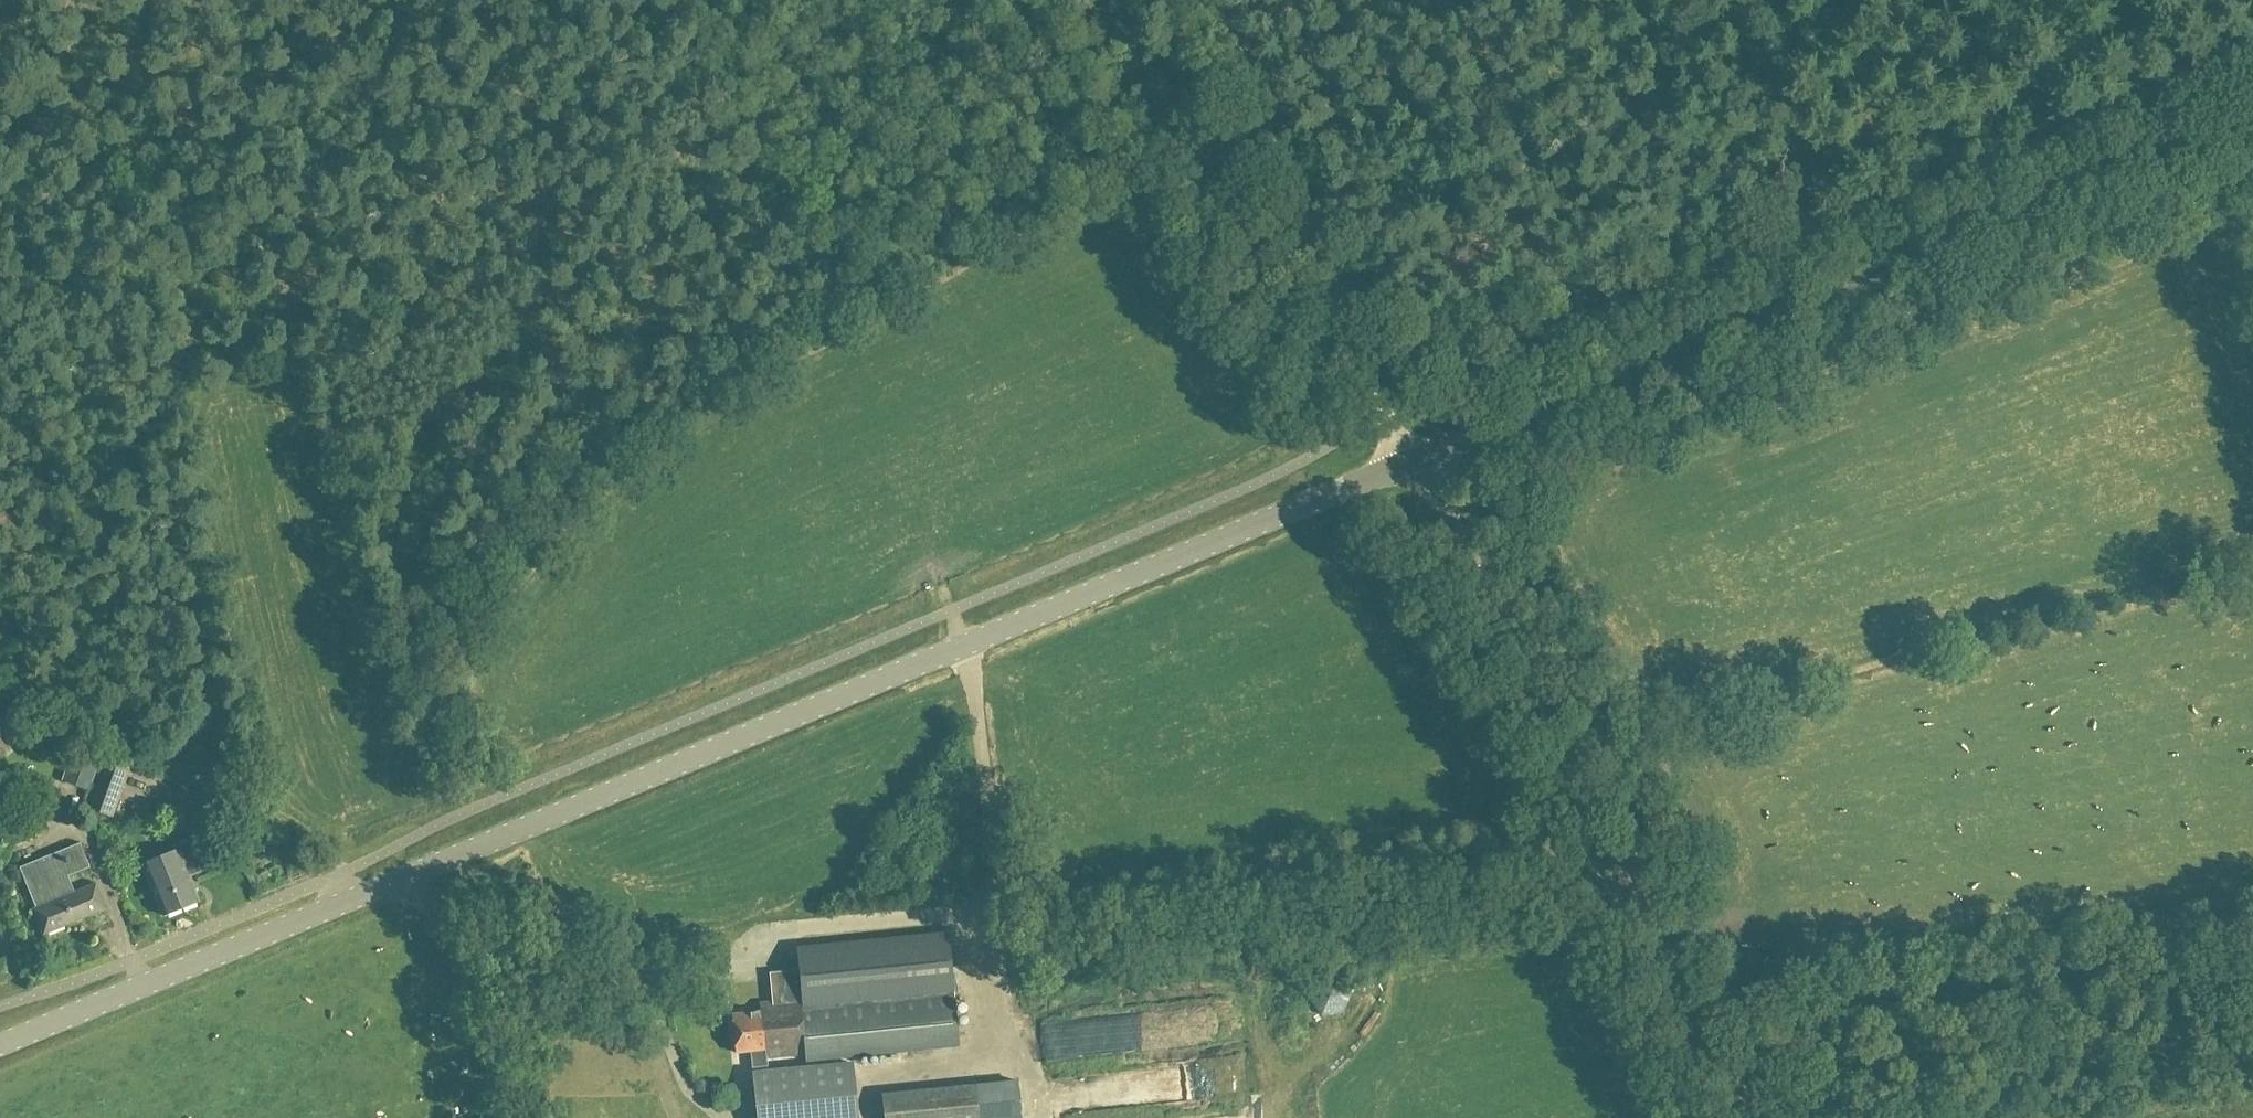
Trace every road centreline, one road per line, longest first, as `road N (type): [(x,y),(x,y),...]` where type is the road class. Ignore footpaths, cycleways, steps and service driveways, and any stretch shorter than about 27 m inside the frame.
road 1 (tertiary): [(0,1043),(1414,457)]
road 2 (tertiary): [(1414,457),(2252,115)]
road 3 (unclassified): [(1752,1117),(1414,457)]
road 4 (track): [(1385,411),(1208,0)]

